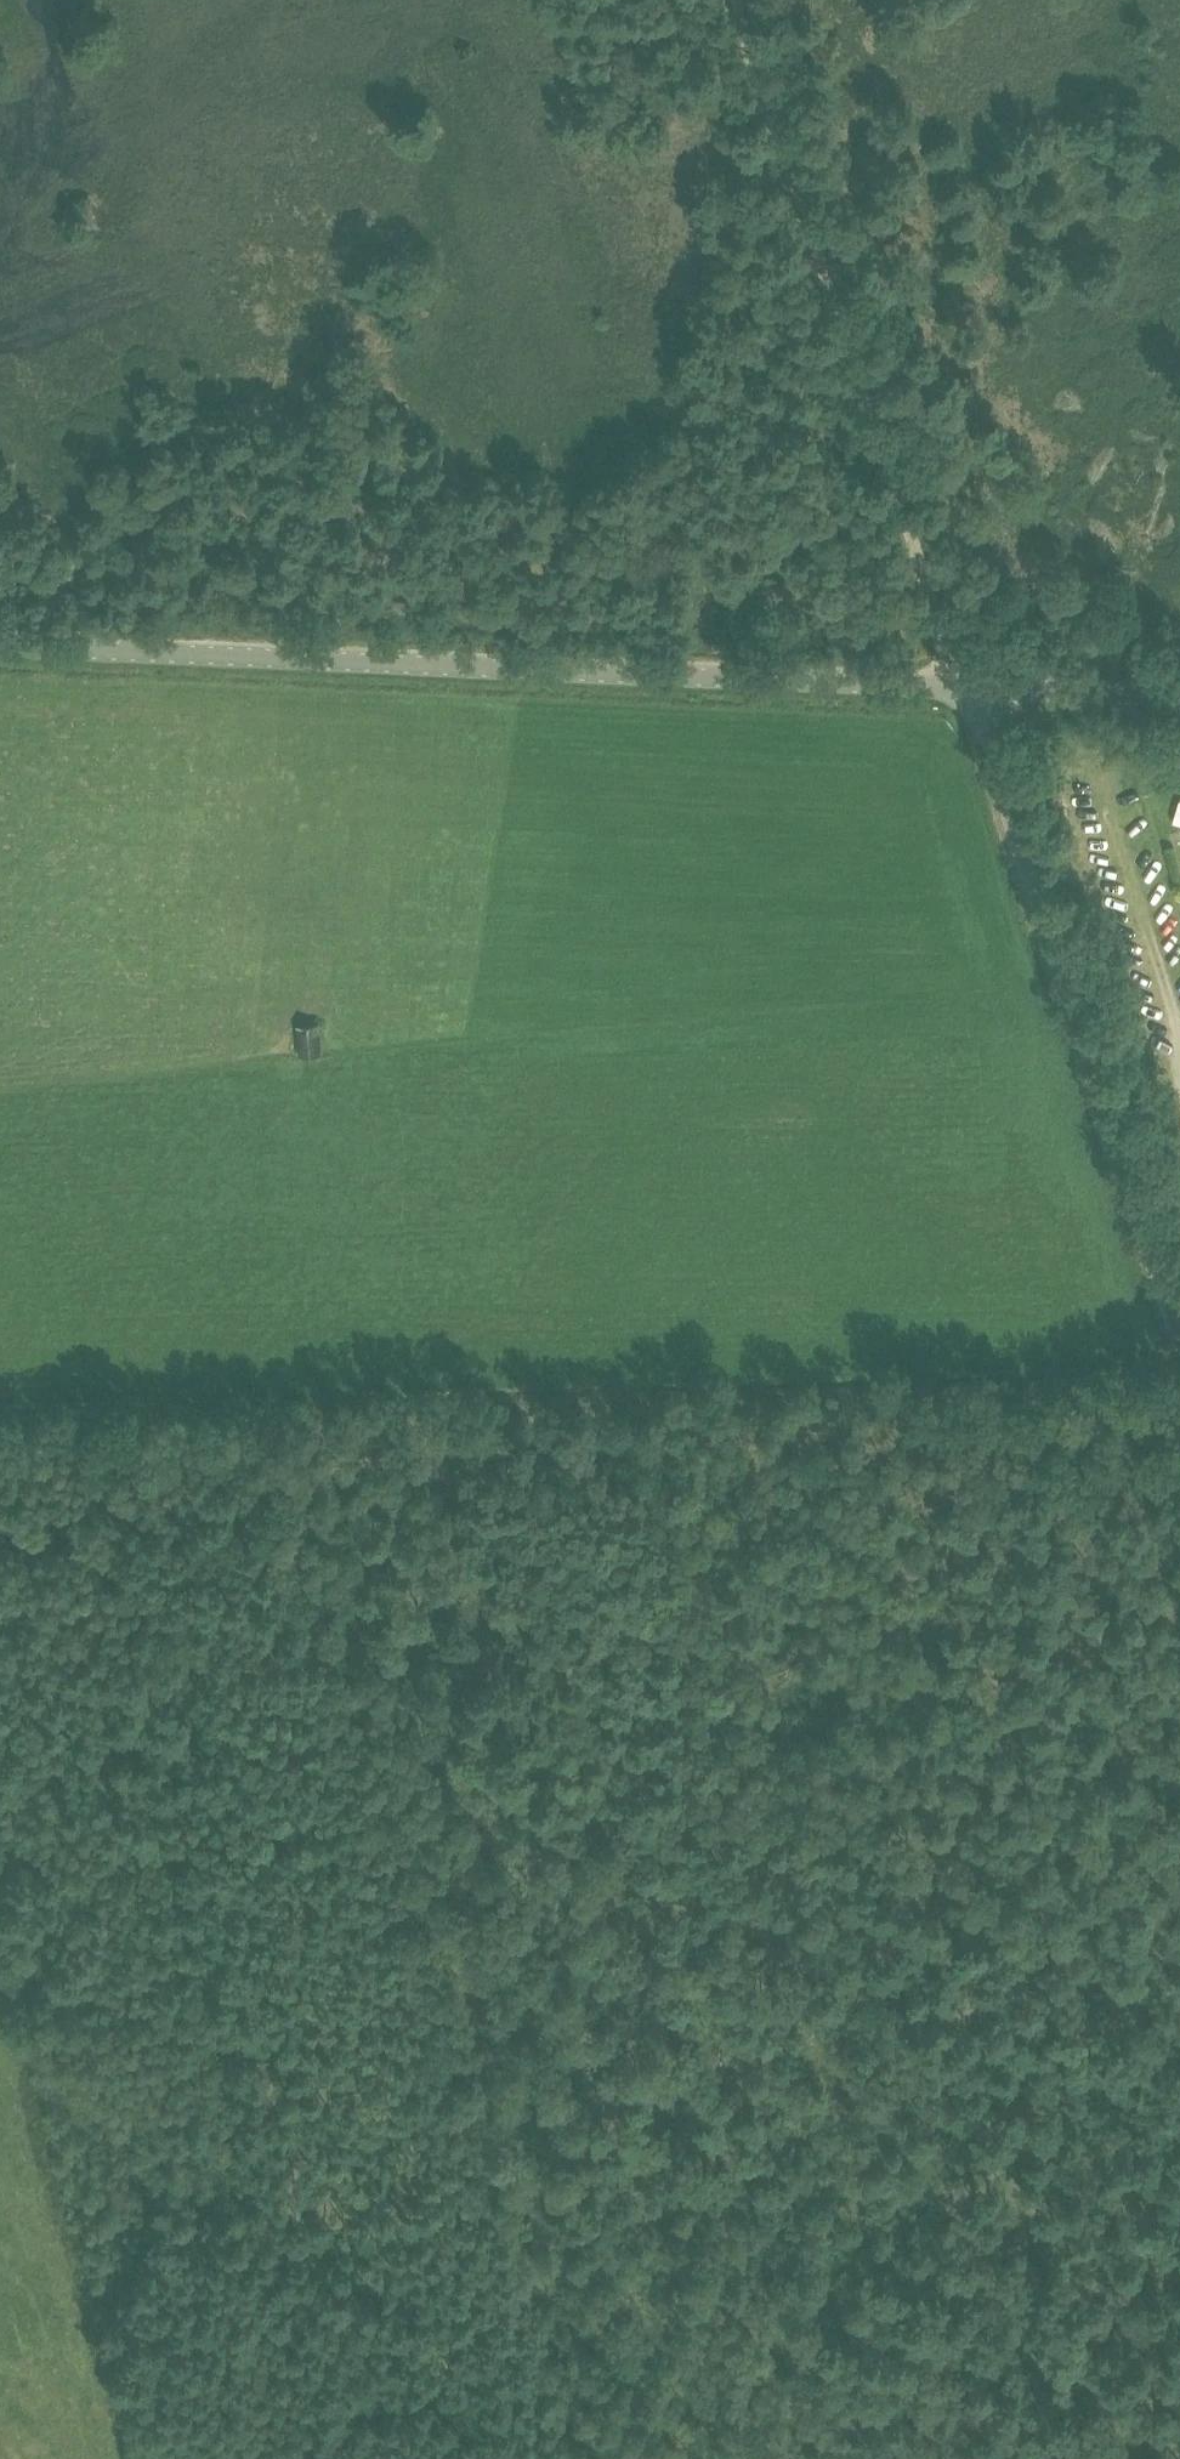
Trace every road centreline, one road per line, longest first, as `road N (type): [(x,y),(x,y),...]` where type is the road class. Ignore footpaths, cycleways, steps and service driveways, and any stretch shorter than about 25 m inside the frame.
road 1 (unclassified): [(964,692),(0,648)]
road 2 (track): [(964,692),(737,0)]
road 3 (unclassified): [(1179,1337),(964,692)]
road 4 (unclassified): [(1179,701),(964,692)]

